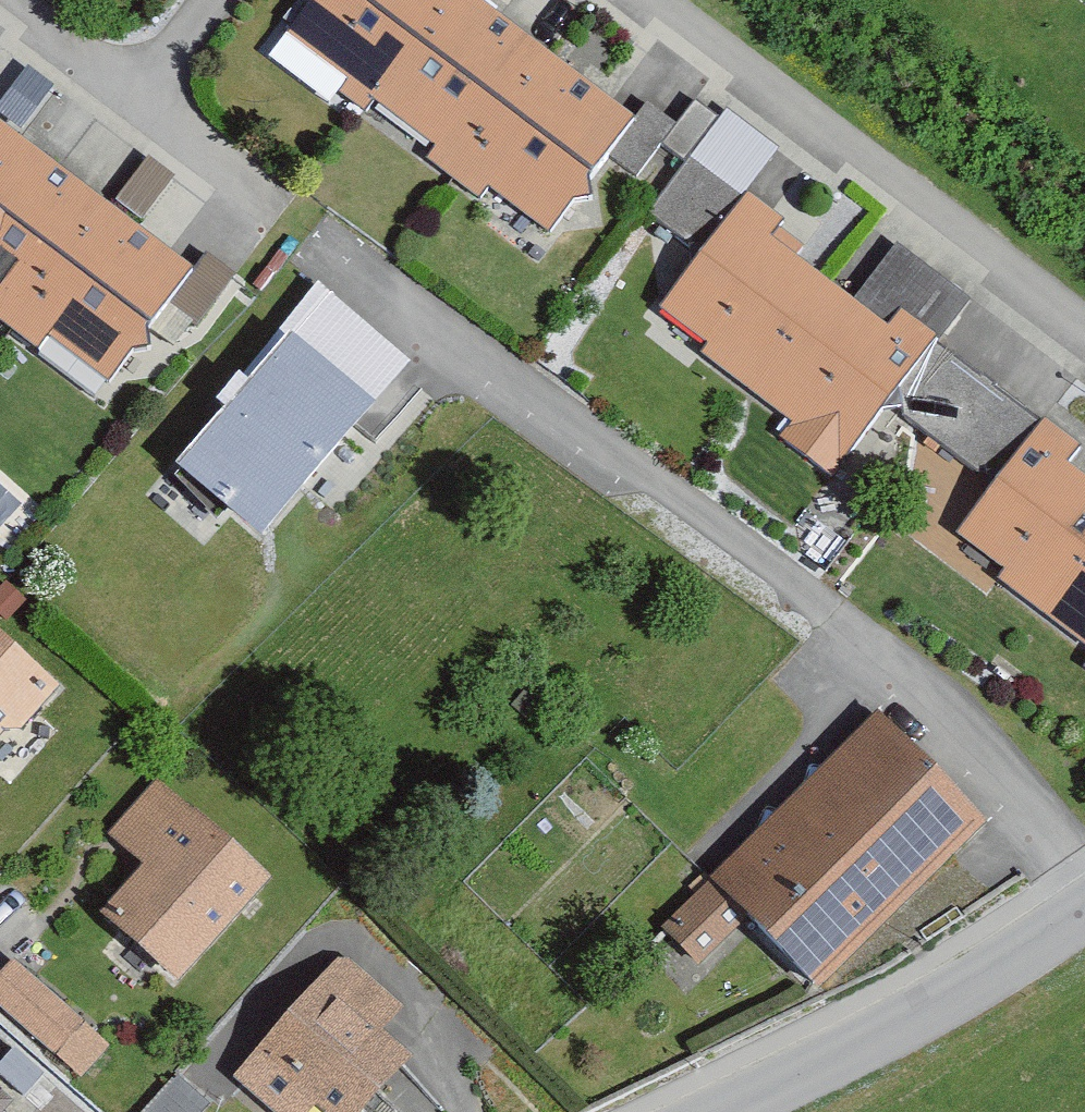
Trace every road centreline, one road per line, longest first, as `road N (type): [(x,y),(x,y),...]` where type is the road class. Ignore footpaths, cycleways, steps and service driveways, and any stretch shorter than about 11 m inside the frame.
road 1 (residential): [(123,98),(863,653),(1084,884)]
road 2 (residential): [(1084,347),(621,0)]
road 3 (unclassified): [(1084,911),(974,984),(723,1111)]
road 4 (residential): [(0,6),(123,98)]
road 5 (residential): [(123,98),(210,0)]

